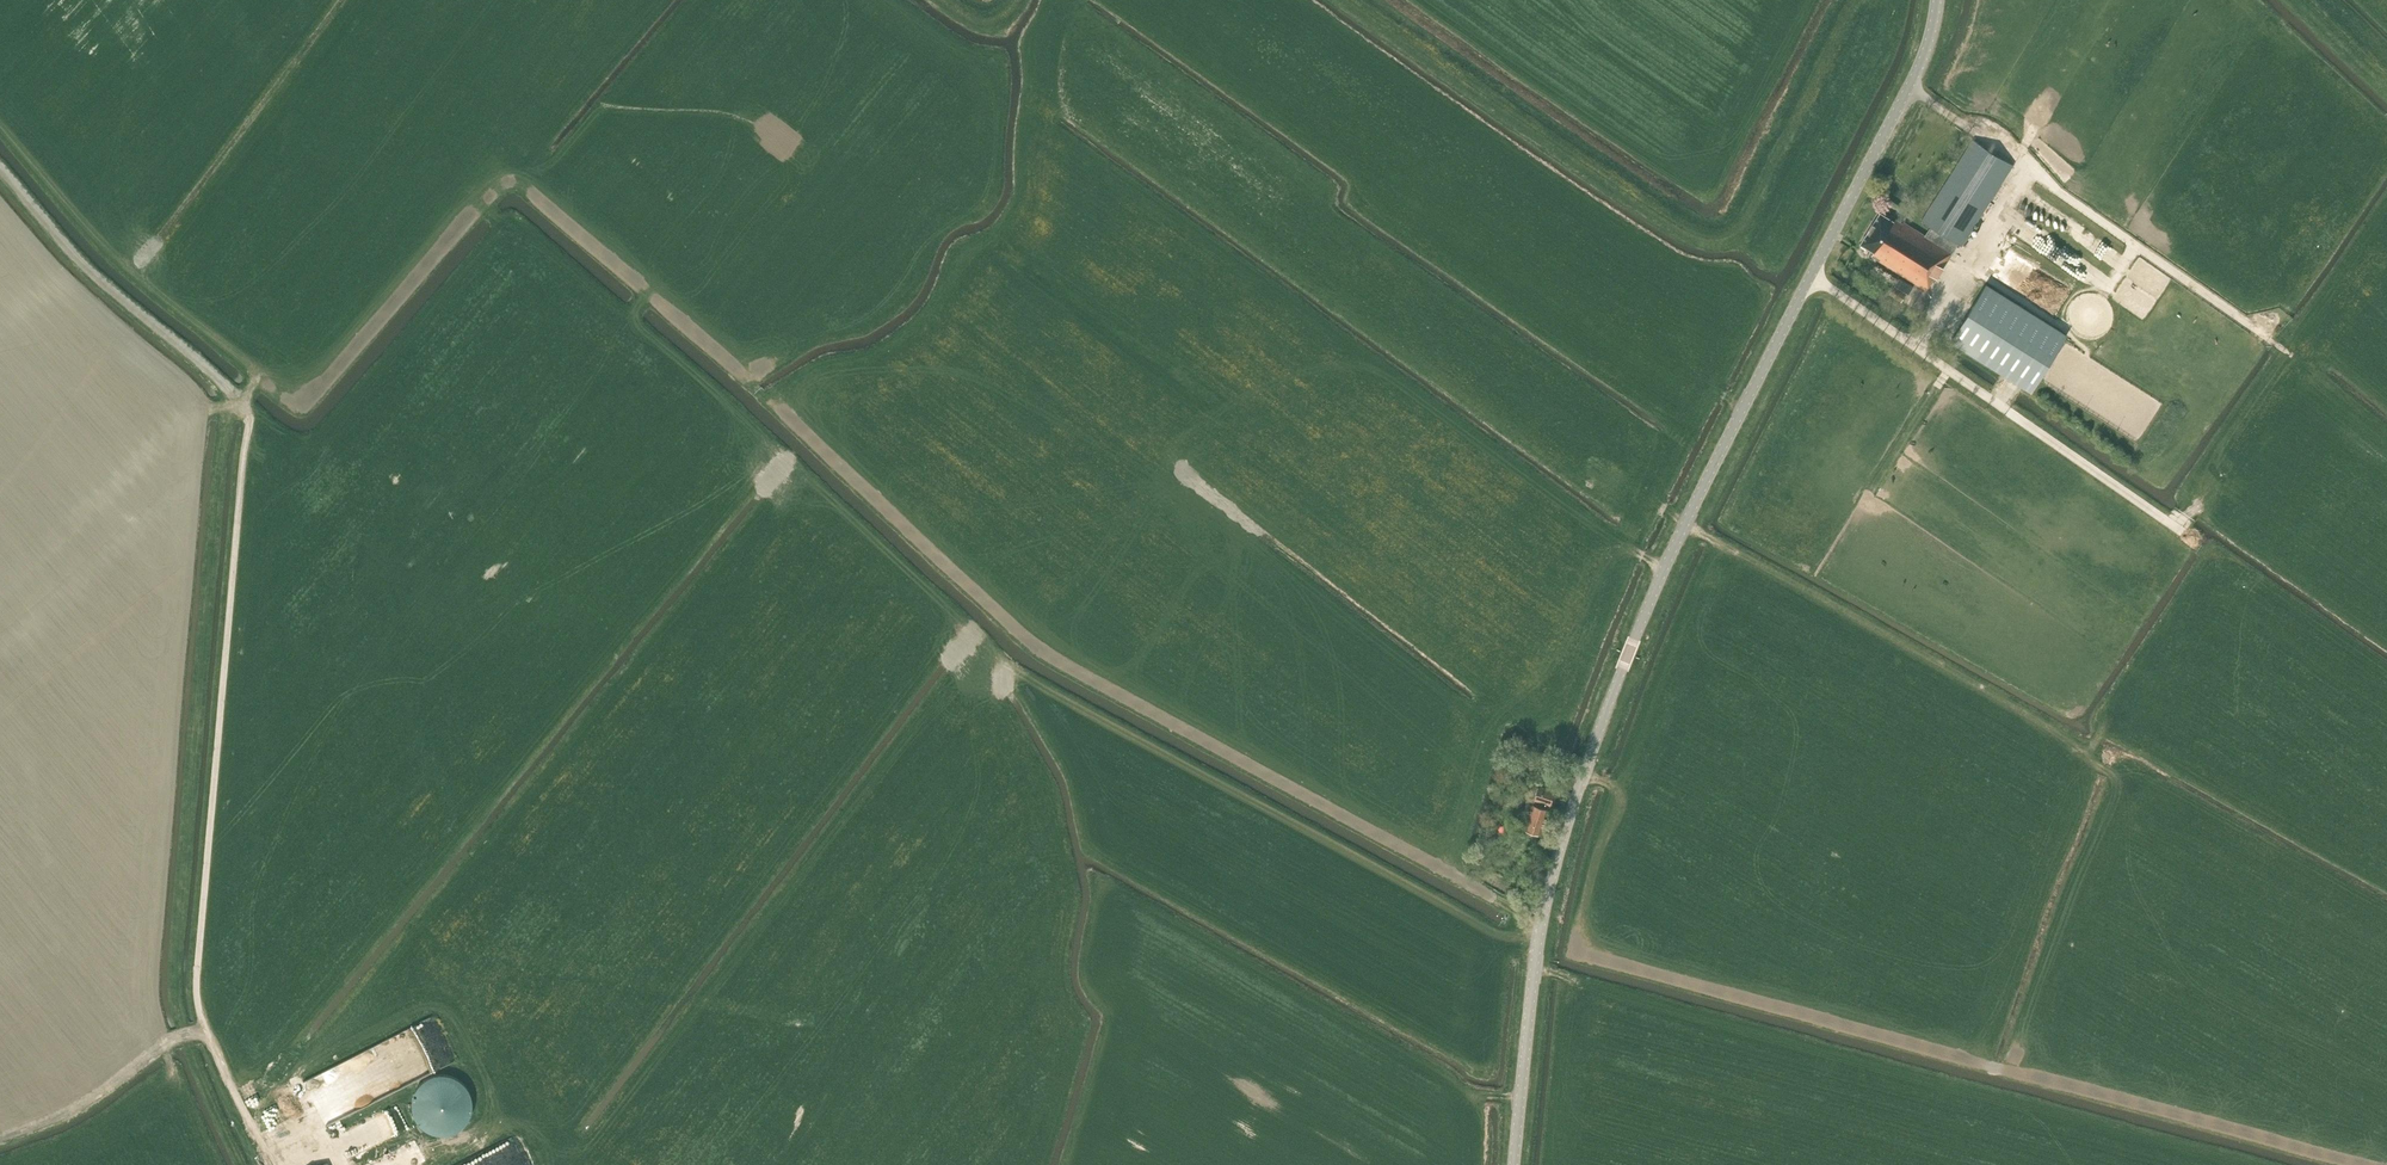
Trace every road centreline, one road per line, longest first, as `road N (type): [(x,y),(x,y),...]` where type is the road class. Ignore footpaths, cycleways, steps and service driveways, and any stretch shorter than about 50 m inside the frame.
road 1 (tertiary): [(1515,1164),(1545,908),(1602,723),(1685,526),(1916,78),(1938,0)]
road 2 (track): [(230,397),(249,422),(197,993),(210,1041),(273,1164)]
road 3 (track): [(2115,778),(2053,730),(1685,526)]
road 4 (track): [(0,169),(105,286),(230,397)]

